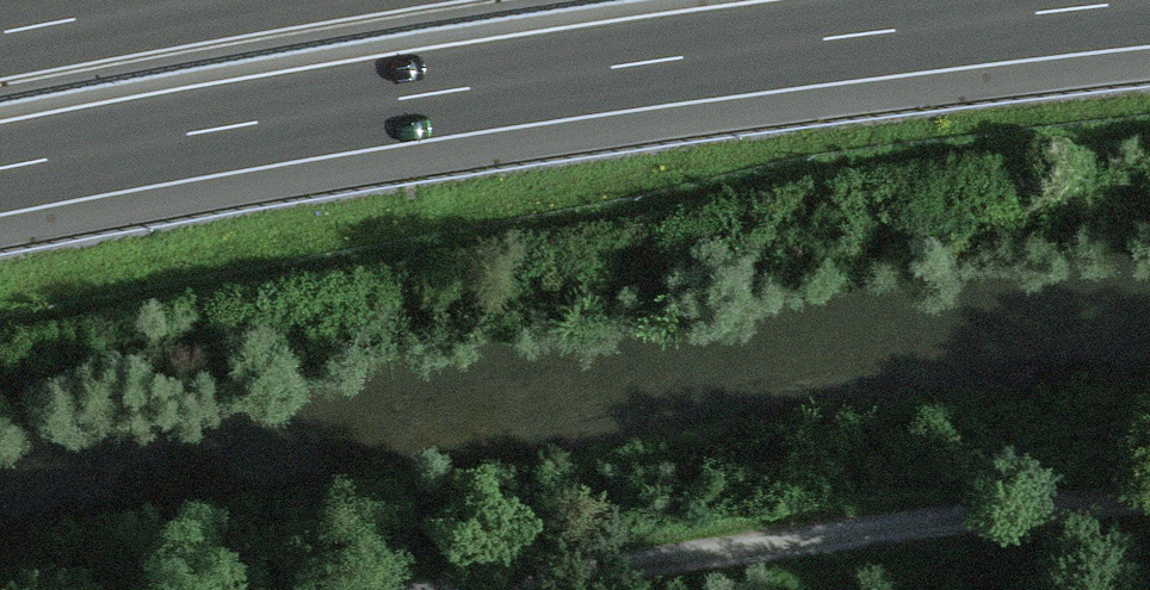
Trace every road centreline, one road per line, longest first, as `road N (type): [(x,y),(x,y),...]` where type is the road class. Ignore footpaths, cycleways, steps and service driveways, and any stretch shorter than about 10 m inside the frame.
road 1 (motorway): [(0,176),(759,55),(1149,8)]
road 2 (track): [(1149,512),(627,569),(513,589)]
road 3 (motorway): [(180,0),(0,28)]

